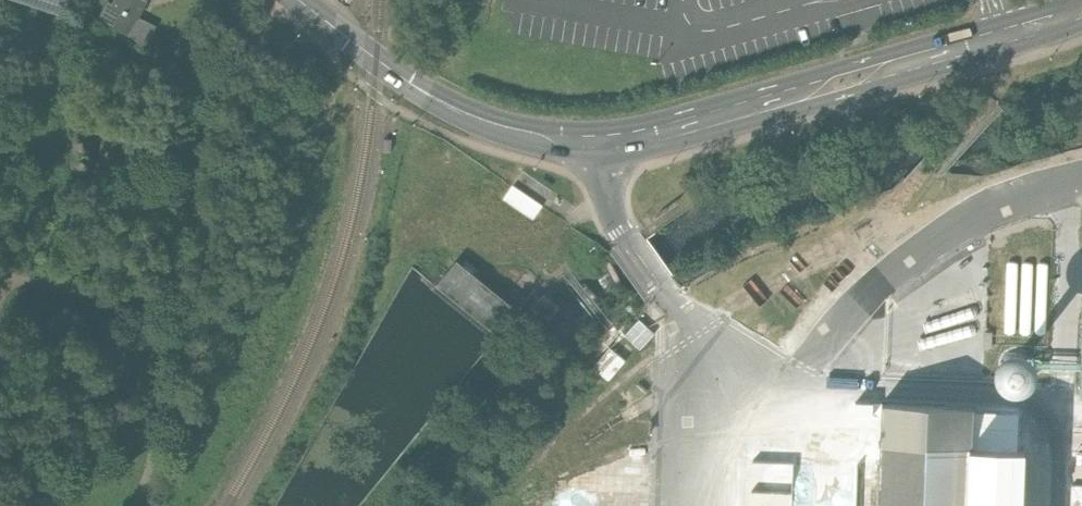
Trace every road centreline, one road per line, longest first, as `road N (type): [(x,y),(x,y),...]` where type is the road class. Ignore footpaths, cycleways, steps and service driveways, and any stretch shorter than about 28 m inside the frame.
road 1 (secondary): [(1081,11),(593,148),(543,147),(443,114),(378,74),(293,0)]

